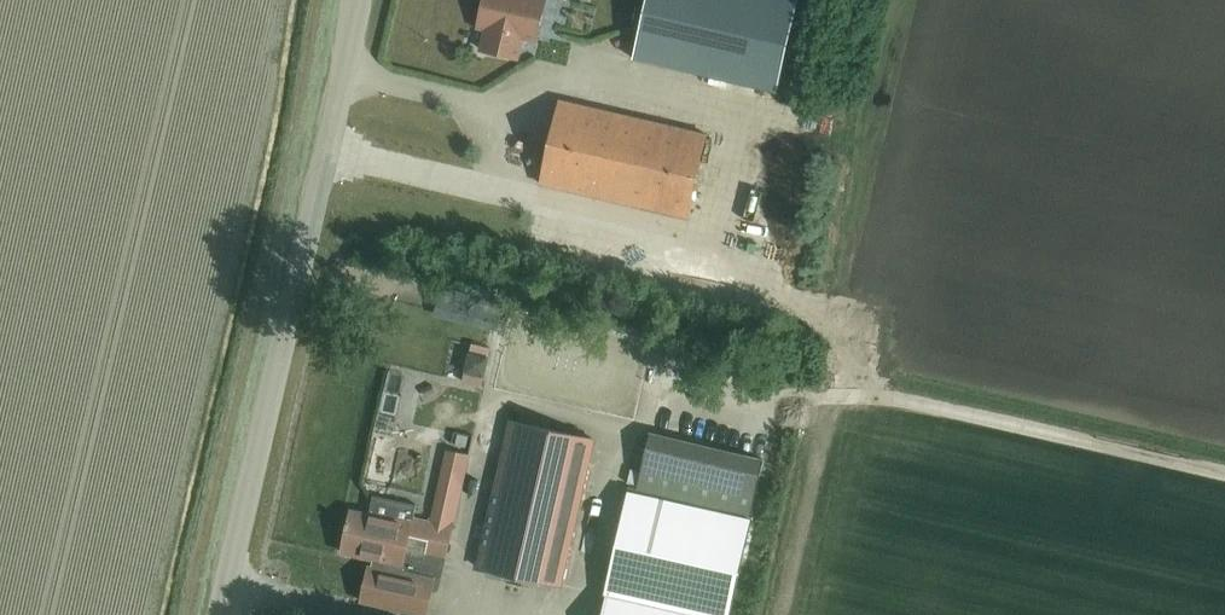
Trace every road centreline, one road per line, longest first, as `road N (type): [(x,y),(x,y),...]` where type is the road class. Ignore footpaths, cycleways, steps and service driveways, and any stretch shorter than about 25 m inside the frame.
road 1 (track): [(1224,476),(837,388),(819,337),(736,248),(481,168),(443,93),(354,66)]
road 2 (unclassified): [(231,614),(368,0)]
road 3 (track): [(736,248),(757,126),(788,123),(929,155),(965,0)]
road 4 (track): [(557,614),(617,399),(837,388)]
road 5 (track): [(240,576),(396,614)]

